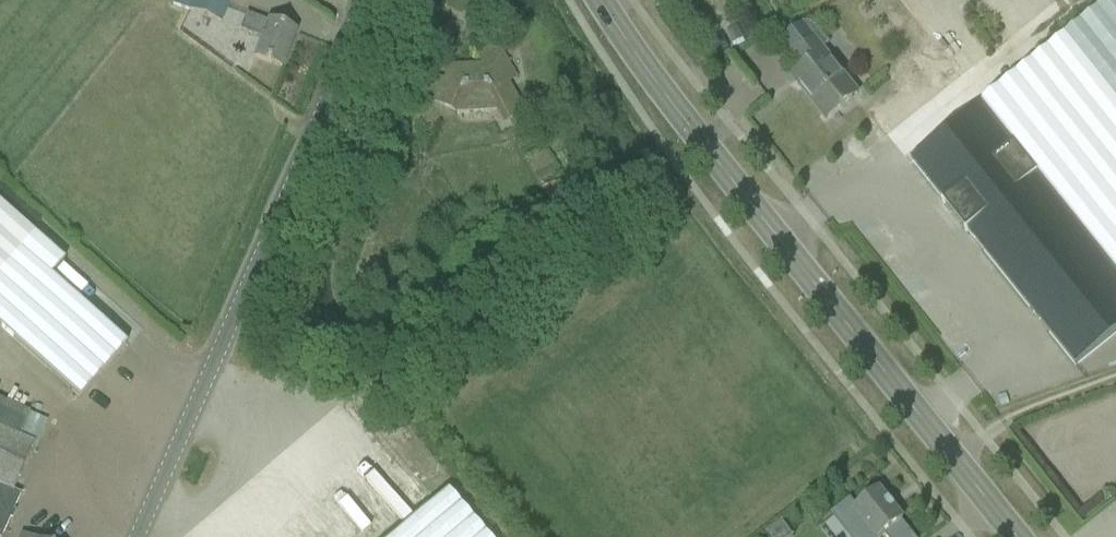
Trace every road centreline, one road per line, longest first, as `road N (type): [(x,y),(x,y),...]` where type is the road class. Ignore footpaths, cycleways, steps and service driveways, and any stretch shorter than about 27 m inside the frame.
road 1 (secondary): [(1016,536),(599,0)]
road 2 (unclassified): [(135,536),(343,57),(358,0)]

